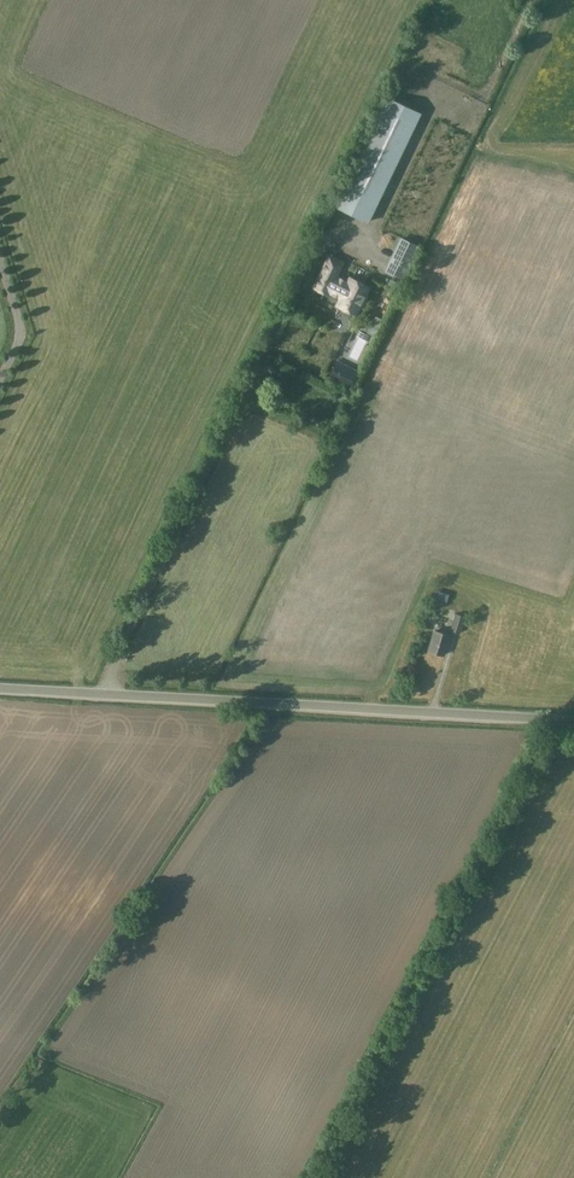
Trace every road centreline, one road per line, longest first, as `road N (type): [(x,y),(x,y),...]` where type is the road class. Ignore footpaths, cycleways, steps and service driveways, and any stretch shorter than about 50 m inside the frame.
road 1 (unclassified): [(573,721),(0,690)]
road 2 (track): [(529,0),(479,105),(436,97),(365,242),(326,222),(258,353)]

